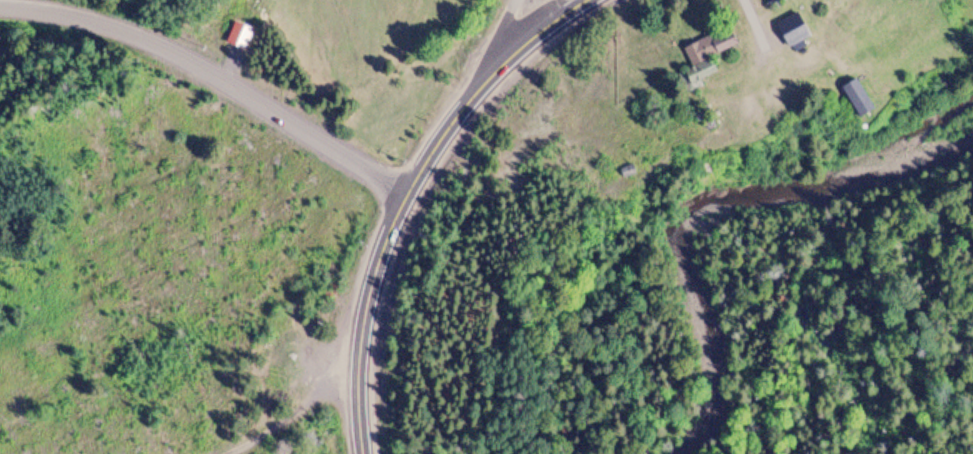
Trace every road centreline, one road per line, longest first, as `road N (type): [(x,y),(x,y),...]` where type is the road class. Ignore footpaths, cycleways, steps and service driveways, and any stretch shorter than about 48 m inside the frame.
road 1 (primary): [(363,453),(358,363),(369,298),(406,195),(506,56),(583,0)]
road 2 (tertiary): [(0,9),(97,23),(406,195)]

